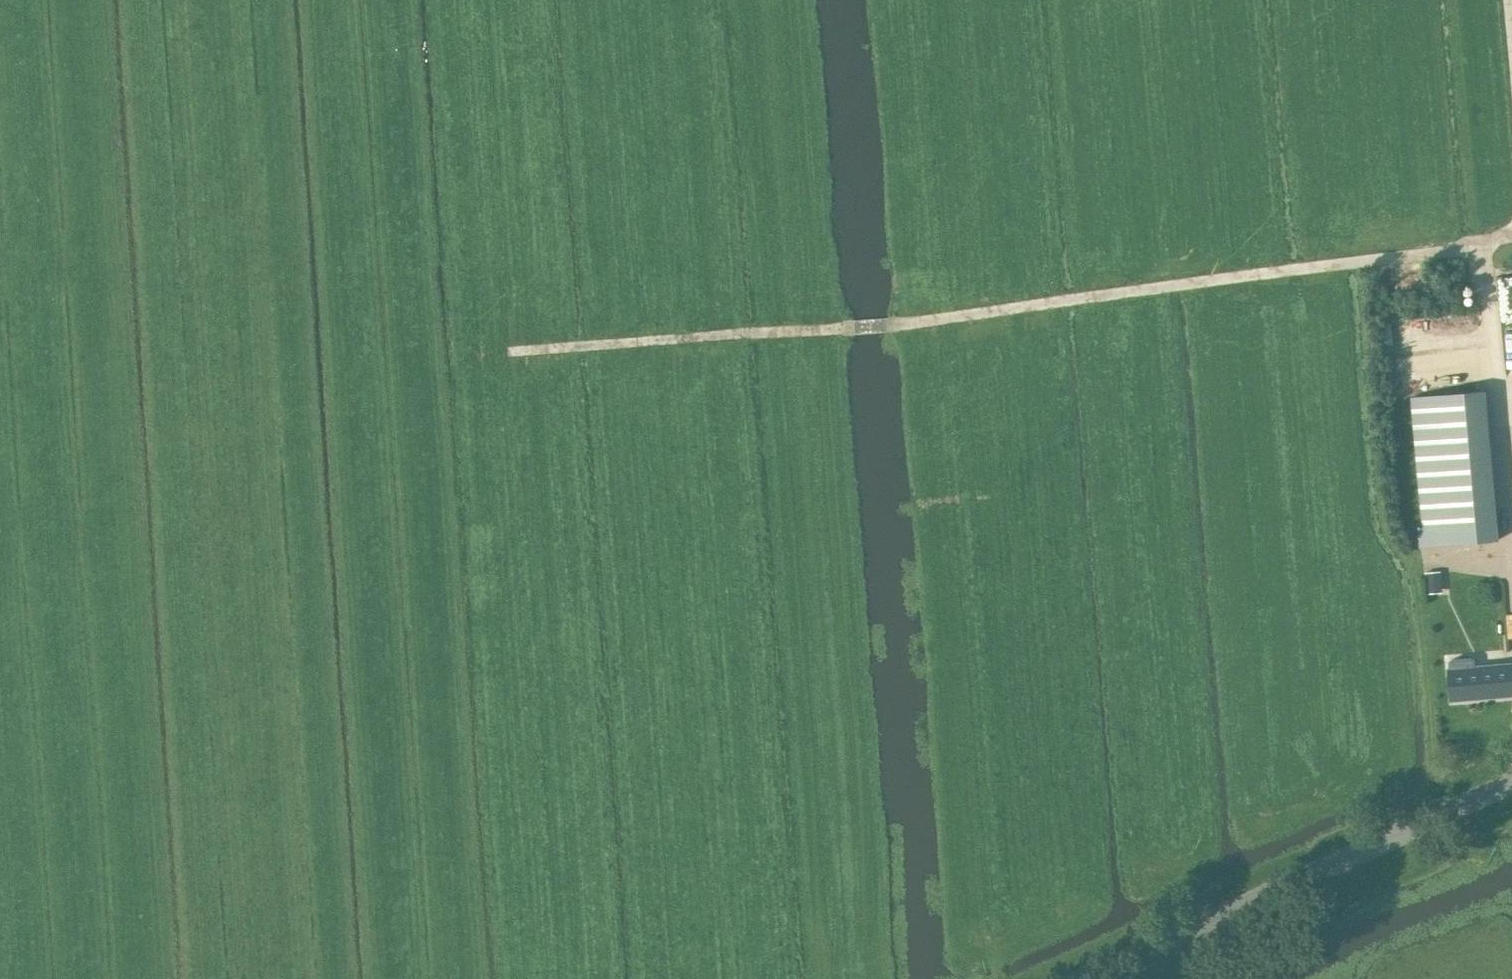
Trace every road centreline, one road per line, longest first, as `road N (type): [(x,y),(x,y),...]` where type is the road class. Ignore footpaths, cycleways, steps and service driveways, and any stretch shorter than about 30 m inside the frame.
road 1 (track): [(517,354),(906,327),(1476,252)]
road 2 (unclassified): [(1085,978),(1511,770)]
road 3 (track): [(1496,387),(1476,252),(1511,233)]

